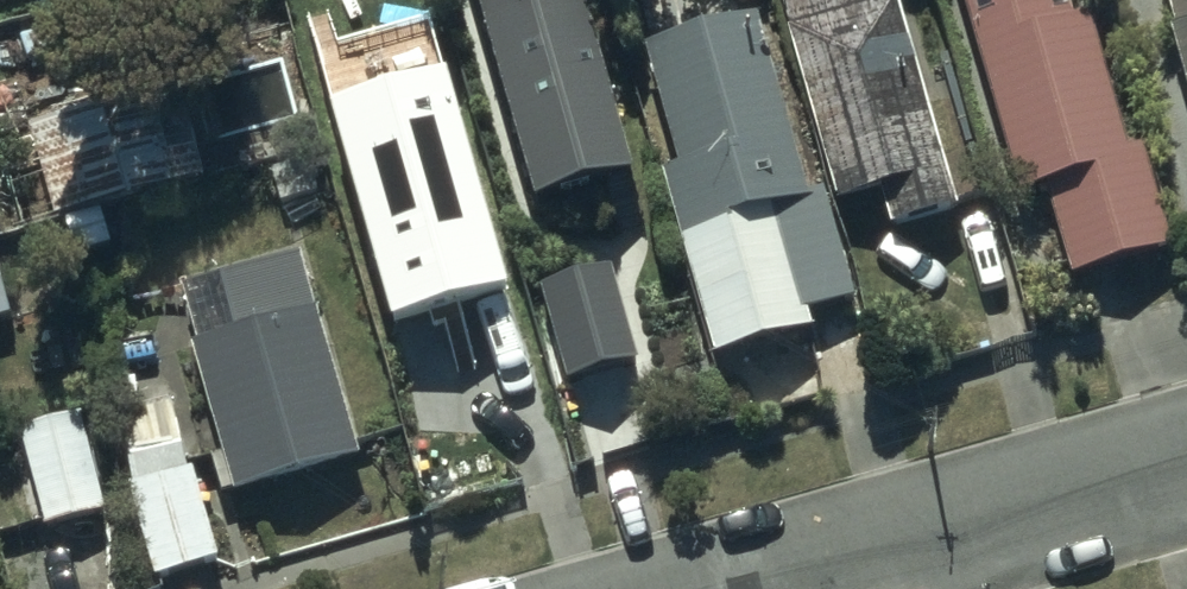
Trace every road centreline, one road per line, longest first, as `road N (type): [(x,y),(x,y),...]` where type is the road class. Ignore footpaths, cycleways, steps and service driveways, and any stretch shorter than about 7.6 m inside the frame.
road 1 (residential): [(1186,469),(769,588)]

